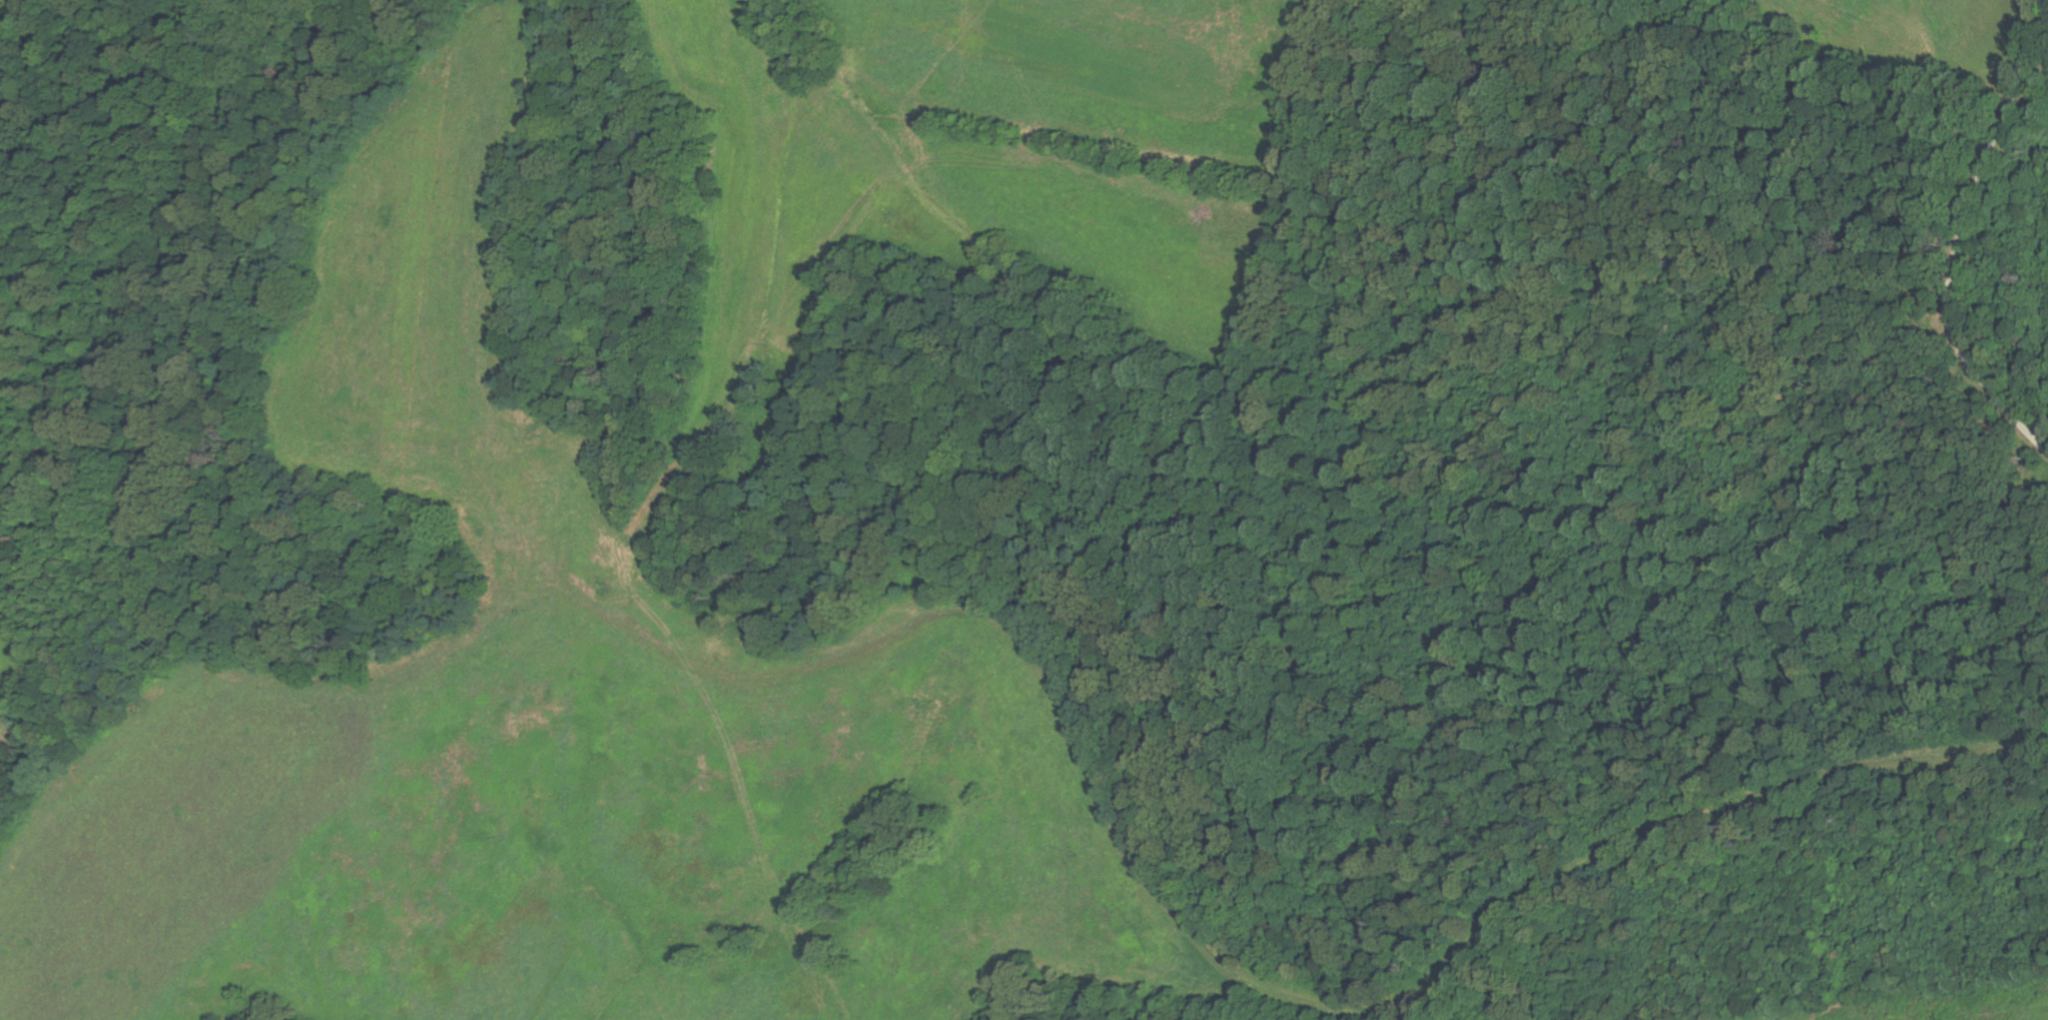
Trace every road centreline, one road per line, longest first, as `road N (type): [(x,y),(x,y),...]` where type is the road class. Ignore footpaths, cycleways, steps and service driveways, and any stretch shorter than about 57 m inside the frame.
road 1 (residential): [(2047,446),(1968,361),(1946,304),(2041,0)]

